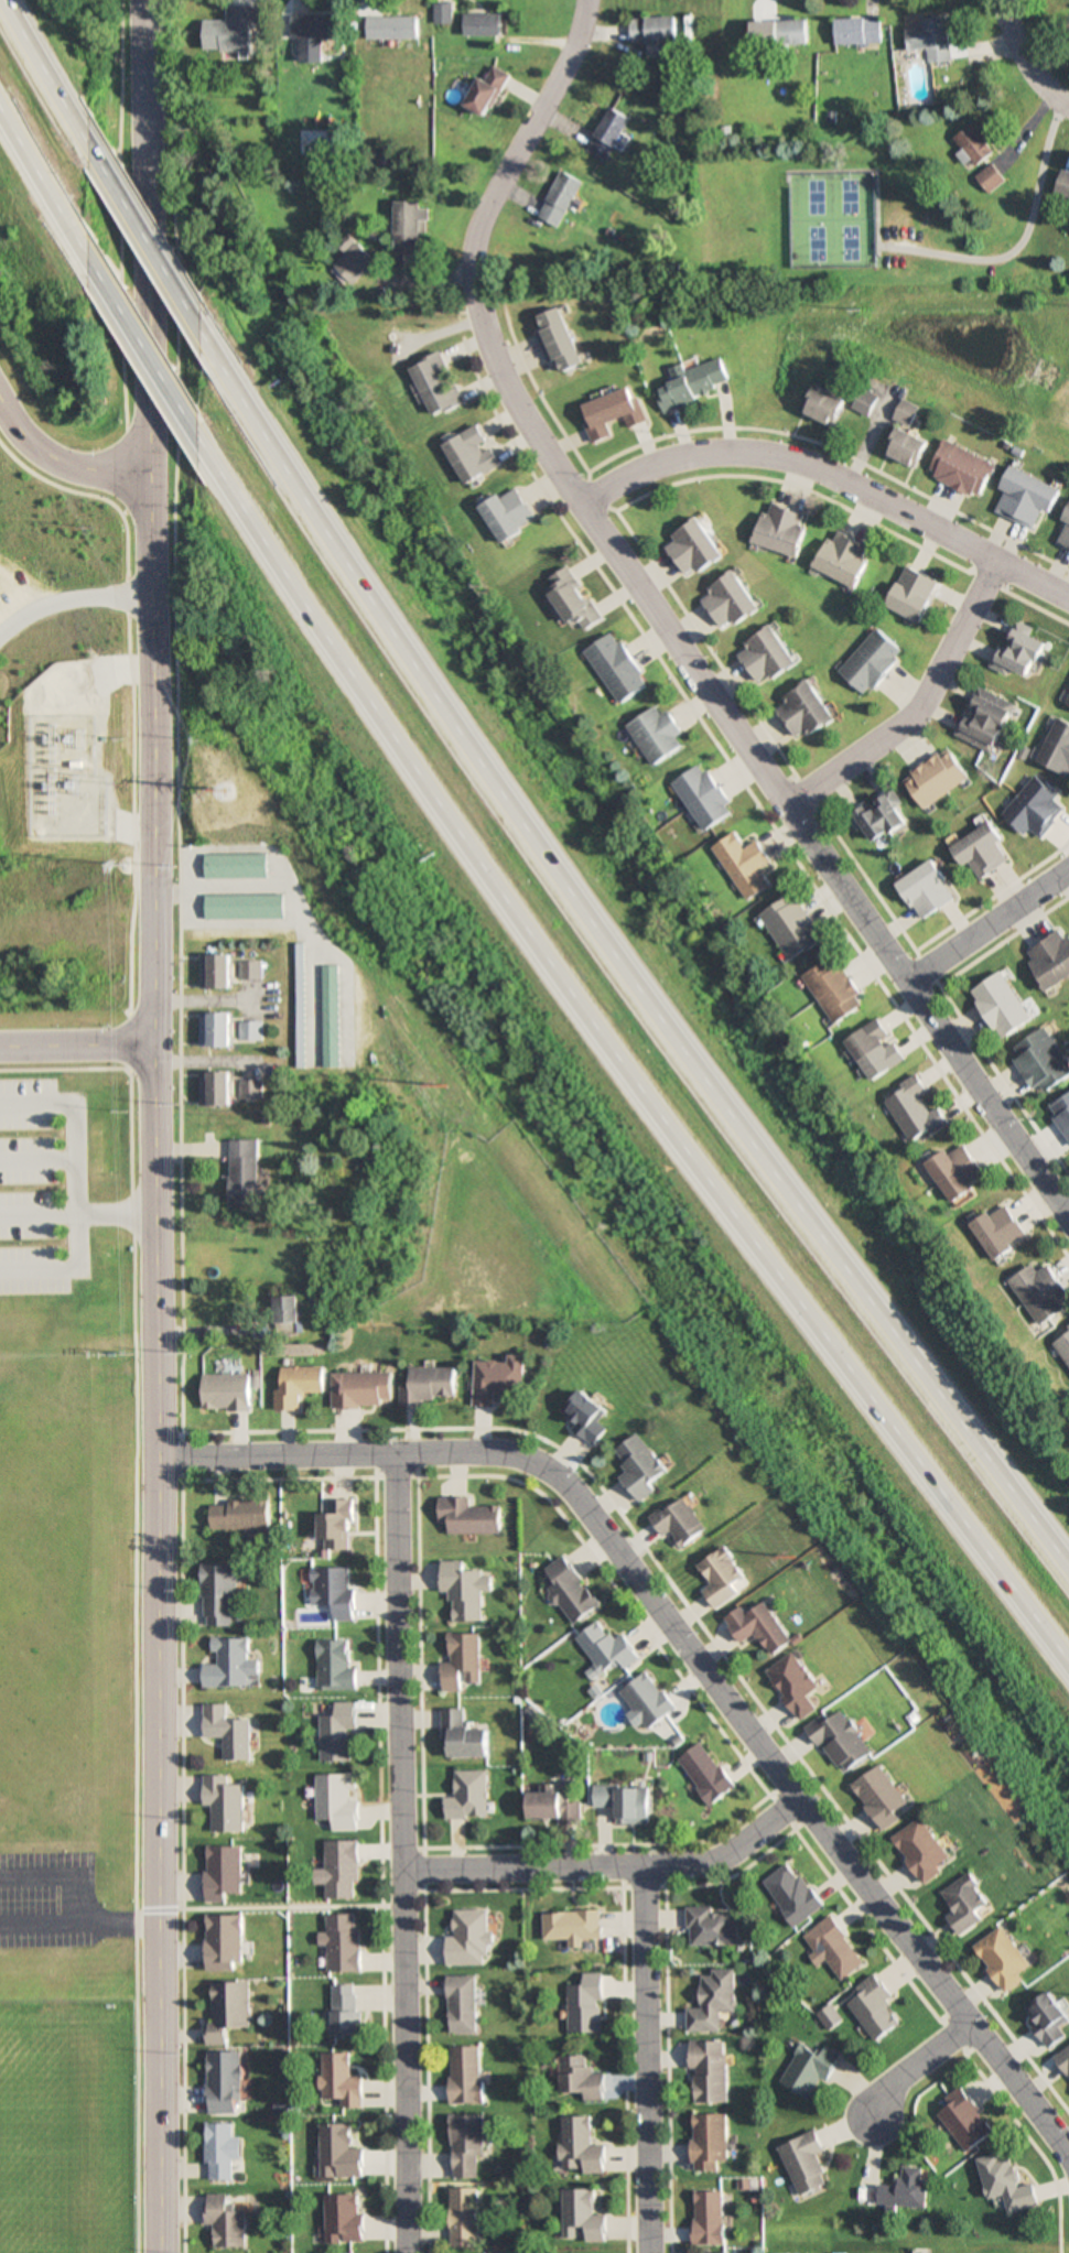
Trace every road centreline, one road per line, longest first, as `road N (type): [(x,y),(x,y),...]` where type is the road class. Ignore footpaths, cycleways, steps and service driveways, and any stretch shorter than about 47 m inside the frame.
road 1 (tertiary): [(157,2252),(144,0)]
road 2 (motorway): [(1068,1571),(517,830),(215,347)]
road 3 (motorway): [(210,457),(433,810),(1068,1666)]
road 4 (residential): [(583,0),(565,58),(476,219),(468,269),(482,338),(575,503),(1068,1223)]
road 5 (residential): [(1068,2164),(973,2025),(559,1481),(503,1452),(155,1456)]
road 6 (residential): [(392,1453),(404,2252)]
road 7 (residential): [(1068,602),(817,470),(778,458),(665,459),(575,503)]
road 8 (residential): [(801,1802),(731,1854),(700,1865),(402,1869)]
road 9 (residential): [(641,1870),(647,2252)]
road 10 (residential): [(781,804),(916,716),(991,561)]
road 11 (motorway): [(91,263),(210,457)]
road 12 (motorway): [(215,347),(99,155)]
road 13 (residential): [(904,983),(1068,861)]
road 14 (motorway): [(99,155),(4,0)]
road 15 (motorway): [(0,108),(91,263)]
road 16 (residential): [(152,477),(65,468),(33,452),(0,415)]
road 17 (residential): [(0,640),(30,611),(74,597),(152,594)]
road 18 (residential): [(0,1043),(150,1041)]
road 19 (residential): [(874,2121),(888,2092),(973,2025)]

